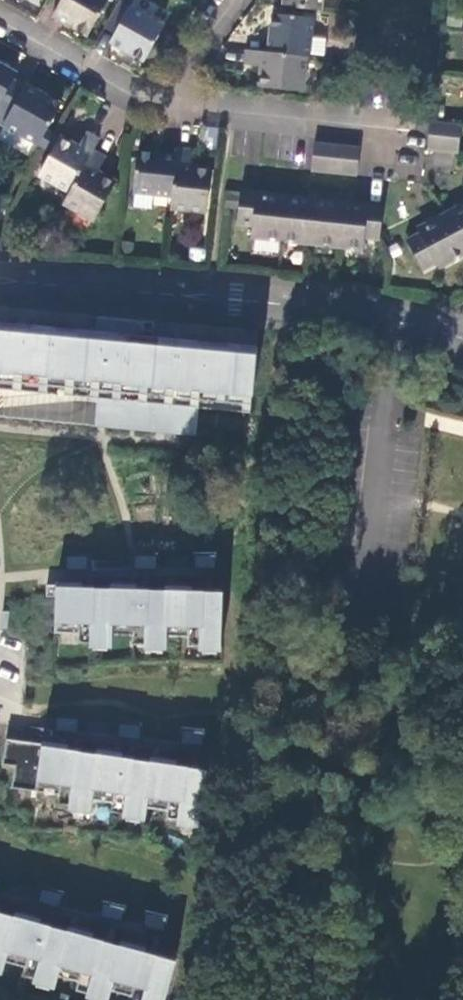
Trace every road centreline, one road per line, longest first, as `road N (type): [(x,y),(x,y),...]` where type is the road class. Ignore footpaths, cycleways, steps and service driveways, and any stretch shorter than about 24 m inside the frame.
road 1 (residential): [(462,338),(352,309),(0,279)]
road 2 (residential): [(171,101),(228,124),(419,143)]
road 3 (residential): [(171,101),(0,16)]
road 4 (residential): [(241,0),(171,101)]

